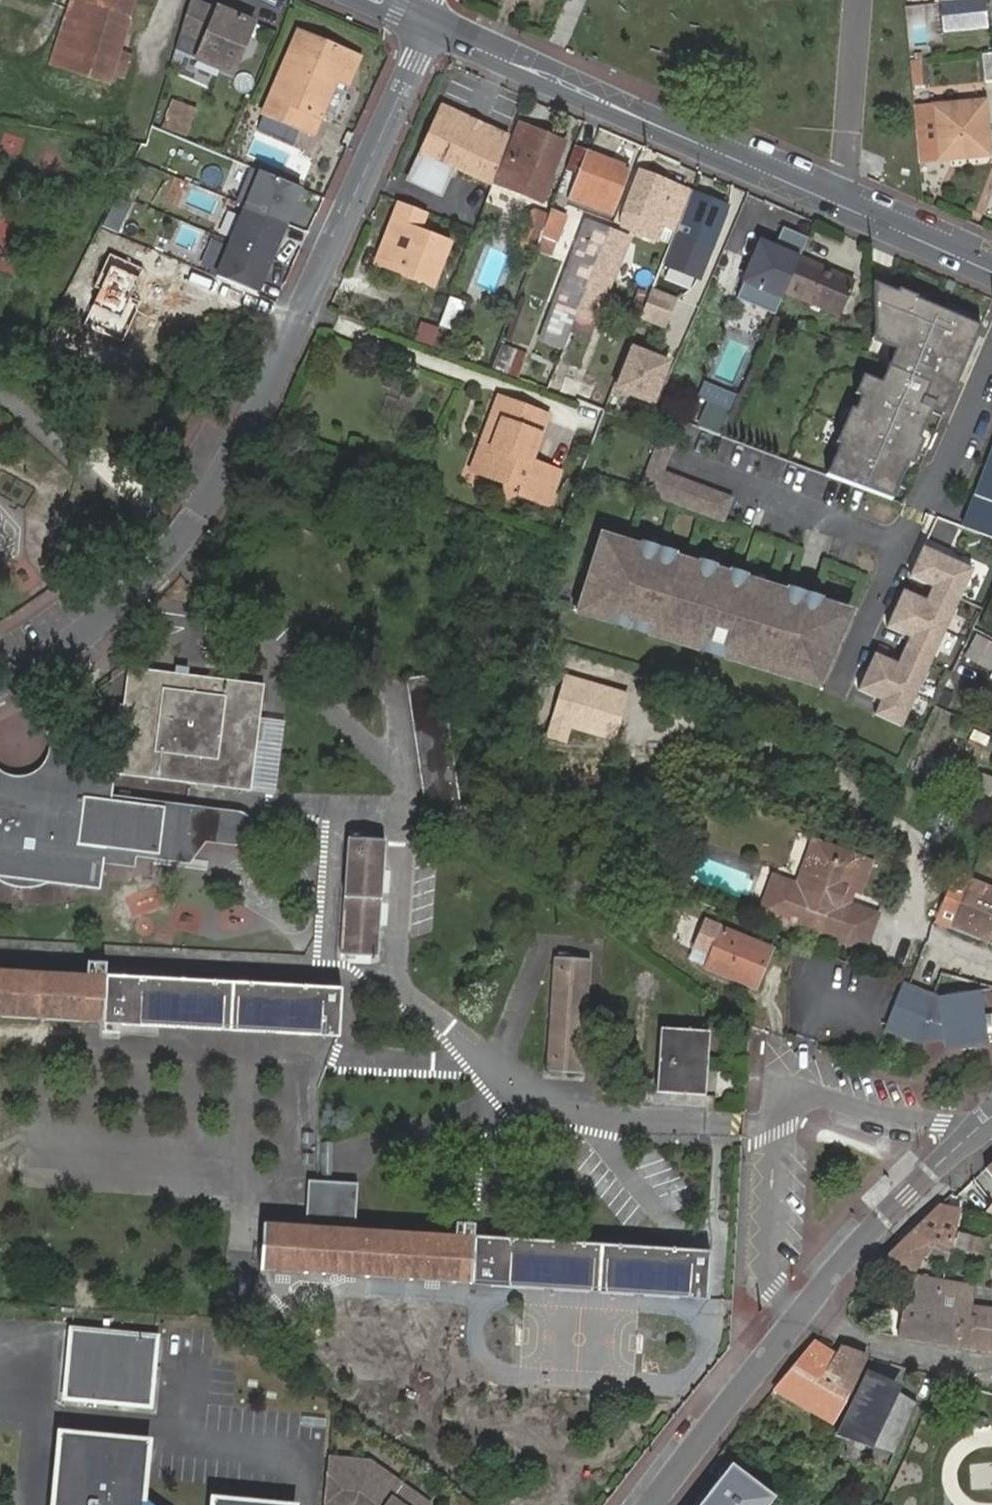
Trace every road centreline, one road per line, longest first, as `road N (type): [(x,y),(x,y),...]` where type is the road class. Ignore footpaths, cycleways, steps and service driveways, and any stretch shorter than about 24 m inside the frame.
road 1 (residential): [(0,684),(64,650),(145,582),(214,500),(269,394),(415,55),(420,20)]
road 2 (tertiary): [(991,268),(420,20)]
road 3 (residential): [(800,1313),(884,1216),(991,1120)]
road 4 (residential): [(651,1504),(800,1313)]
road 5 (residential): [(991,1365),(899,1350),(800,1313)]

